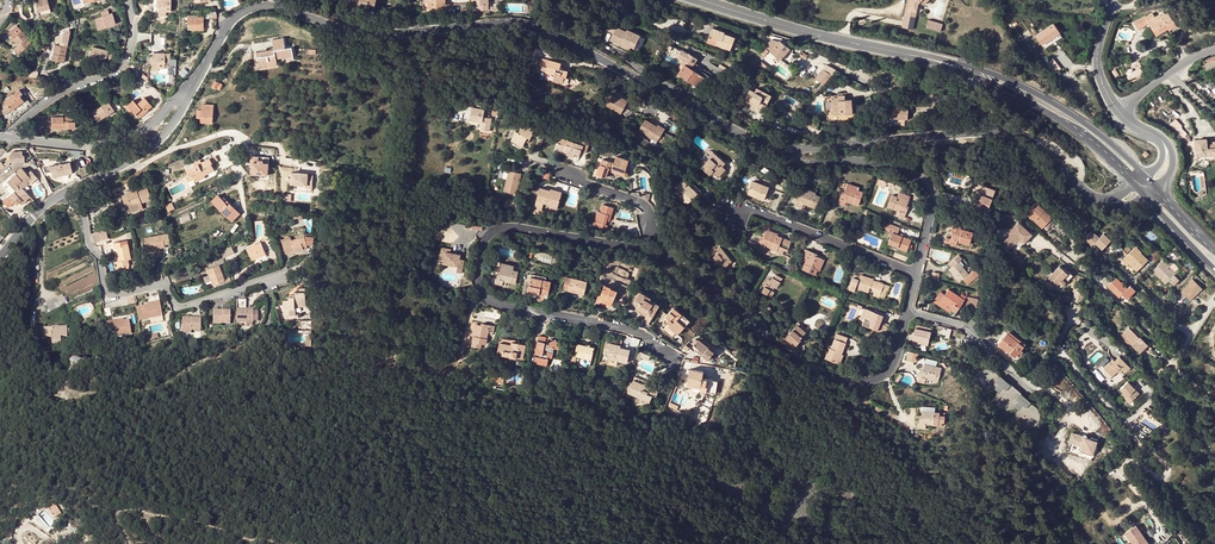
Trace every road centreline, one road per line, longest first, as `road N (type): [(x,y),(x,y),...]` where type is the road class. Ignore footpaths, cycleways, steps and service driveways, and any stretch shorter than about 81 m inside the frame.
road 1 (tertiary): [(778,148),(562,38),(519,25),(365,33),(260,7),(226,27),(188,98)]
road 2 (residential): [(682,369),(636,332),(504,307),(480,290),(478,277),(487,237),(509,228),(671,256)]
road 3 (residential): [(671,256),(793,359),(831,379),(862,383),(886,373),(907,314)]
road 4 (tertiary): [(1090,195),(1037,145),(1002,130),(797,149)]
road 5 (residential): [(284,272),(184,304),(157,286),(110,294),(84,214),(67,192)]
road 6 (track): [(62,395),(155,389),(250,344),(269,325),(264,278)]
road 7 (secondary): [(700,0),(936,60)]
road 8 (secondary): [(1146,176),(1039,97),(936,60)]
road 9 (secondary): [(936,60),(1058,120),(1134,185)]
road 10 (residential): [(917,272),(931,207),(921,180),(879,164),(800,165)]
road 11 (unclassified): [(12,138),(61,93),(127,60),(130,0)]
road 12 (track): [(130,543),(115,512),(156,514),(277,543)]
road 13 (residential): [(731,210),(752,211),(917,272)]
road 14 (residential): [(1214,298),(1176,358),(1086,271)]
road 15 (residential): [(1056,352),(1036,389),(973,336),(907,314)]
road 16 (tertiary): [(188,98),(178,96),(142,130),(99,146),(12,138)]
road 17 (tertiary): [(188,98),(152,146),(67,192)]
road 18 (residential): [(554,170),(637,201),(671,256)]
road 19 (tertiary): [(1113,0),(1097,61),(1120,113)]

